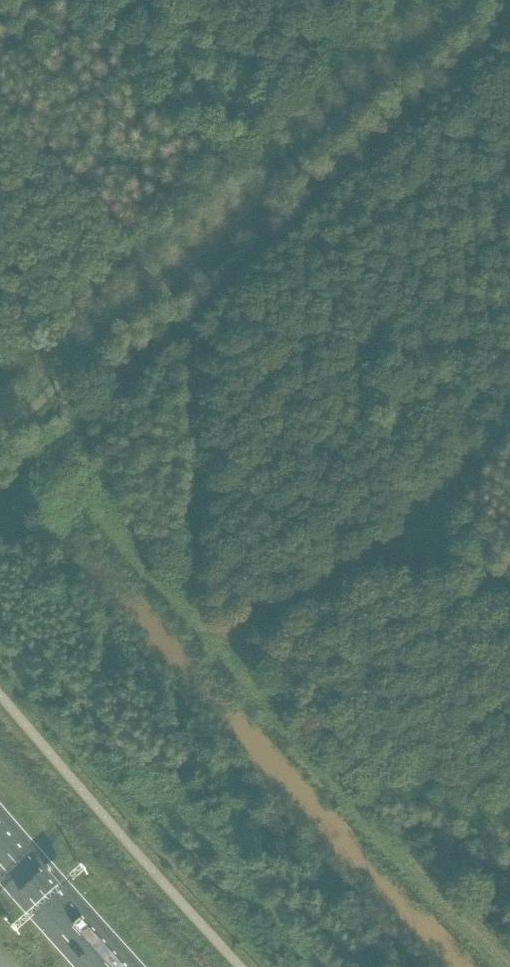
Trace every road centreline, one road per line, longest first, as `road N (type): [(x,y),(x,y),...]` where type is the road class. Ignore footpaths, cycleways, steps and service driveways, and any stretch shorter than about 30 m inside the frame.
road 1 (trunk): [(99,966),(0,856)]

